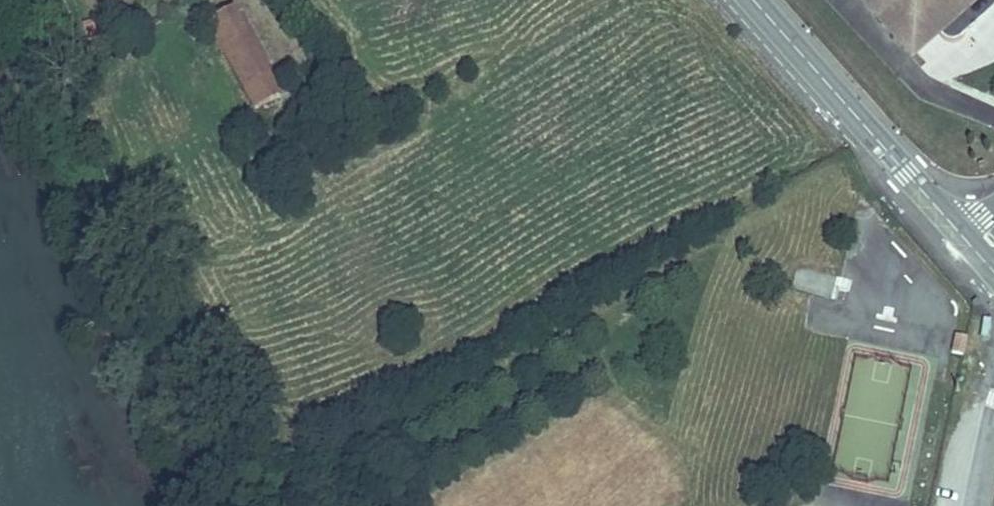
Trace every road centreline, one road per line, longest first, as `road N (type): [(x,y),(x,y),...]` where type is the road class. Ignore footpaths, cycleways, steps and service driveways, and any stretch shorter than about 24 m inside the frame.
road 1 (secondary): [(755,0),(959,233)]

